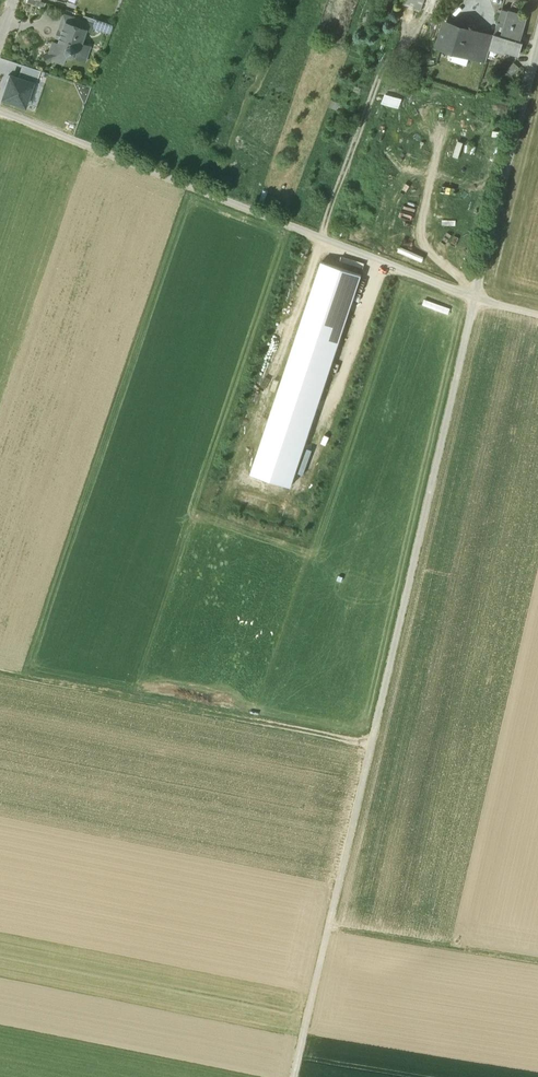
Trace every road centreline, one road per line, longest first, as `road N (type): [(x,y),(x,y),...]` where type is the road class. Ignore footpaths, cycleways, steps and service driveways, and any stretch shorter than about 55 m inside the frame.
road 1 (track): [(475,298),(293,1076)]
road 2 (track): [(537,315),(460,293),(0,110)]
road 3 (track): [(0,671),(371,746)]
road 4 (residential): [(537,53),(475,298)]
road 5 (track): [(328,927),(537,962)]

